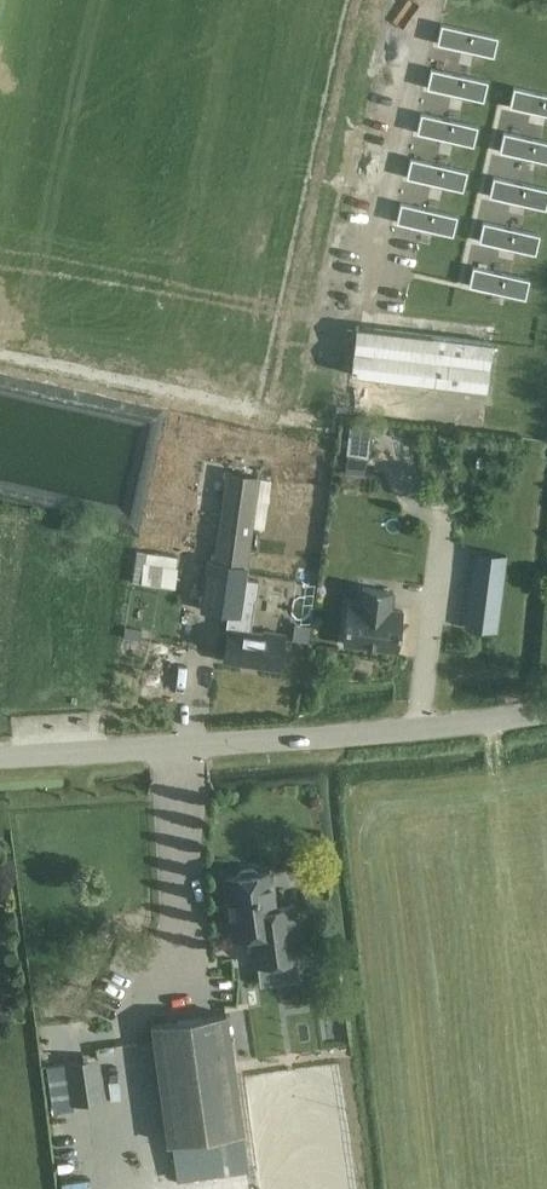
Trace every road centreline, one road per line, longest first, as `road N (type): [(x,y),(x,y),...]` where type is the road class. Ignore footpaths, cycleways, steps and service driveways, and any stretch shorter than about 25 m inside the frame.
road 1 (unclassified): [(0,759),(371,734),(546,707)]

